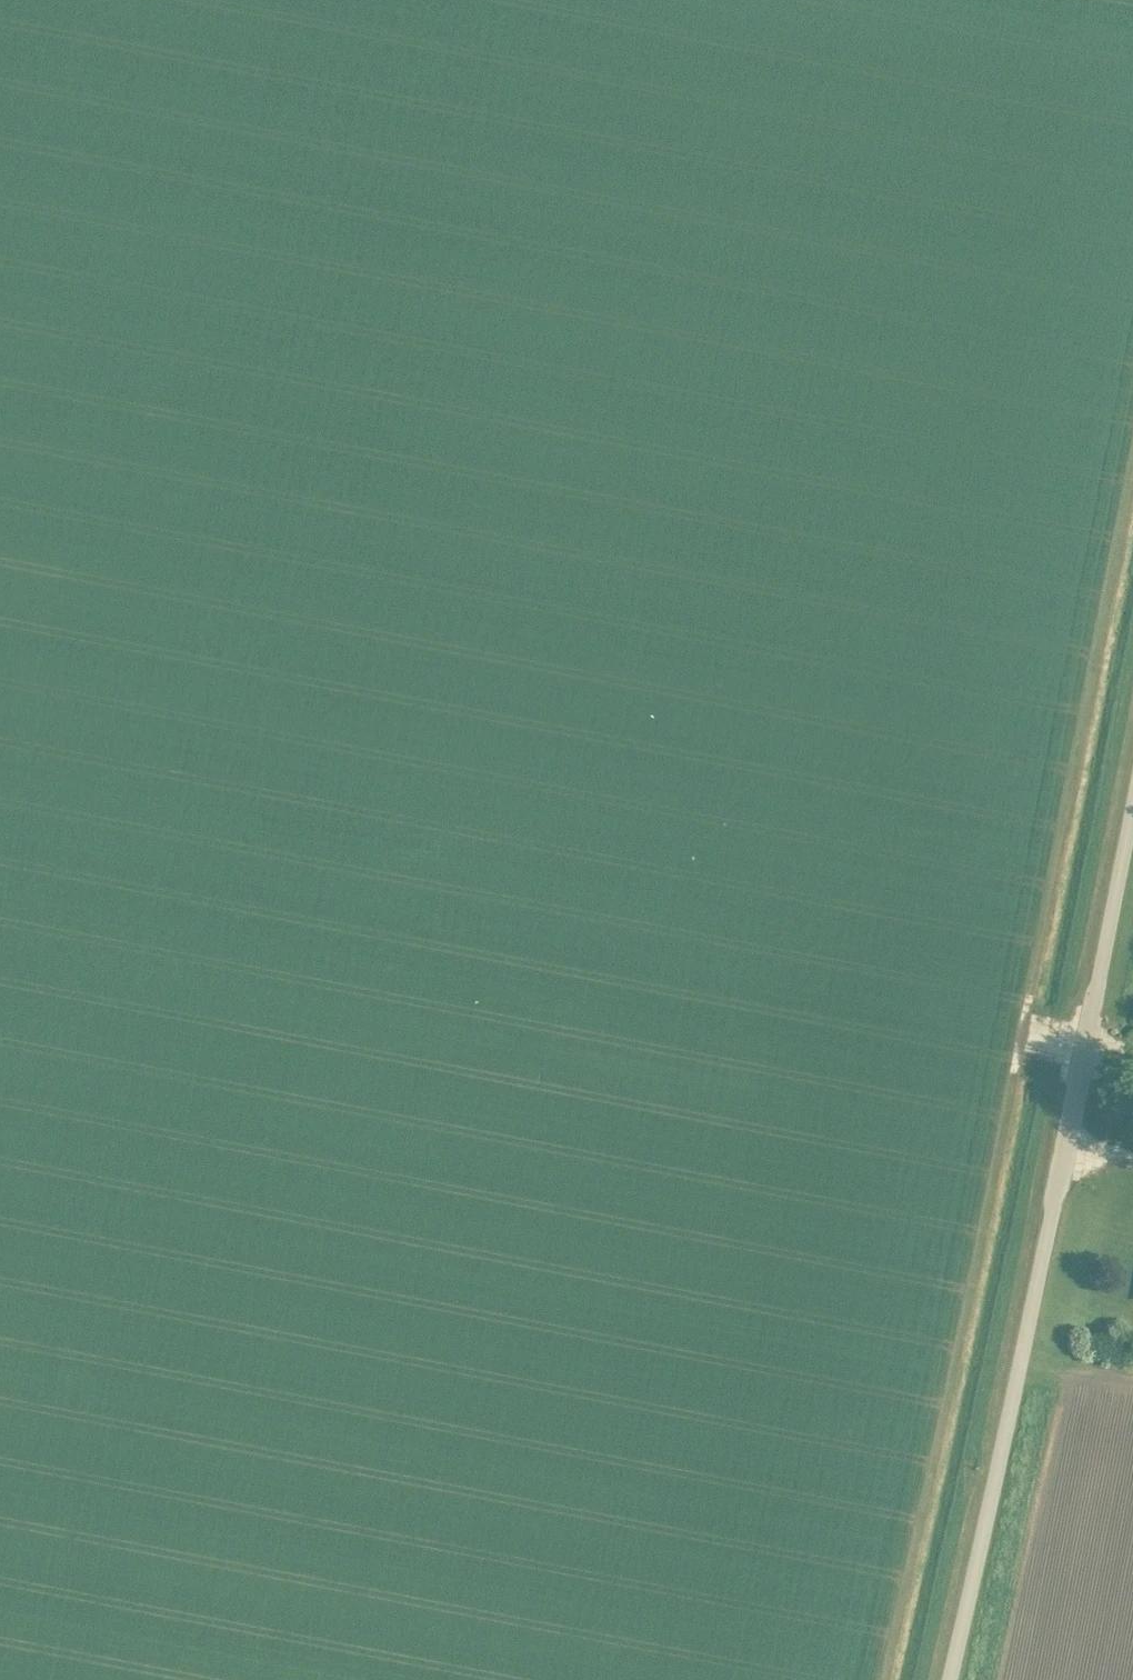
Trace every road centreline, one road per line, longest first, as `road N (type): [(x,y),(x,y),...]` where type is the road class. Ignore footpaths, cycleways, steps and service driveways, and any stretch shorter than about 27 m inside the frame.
road 1 (unclassified): [(945,1679),(1132,793)]

